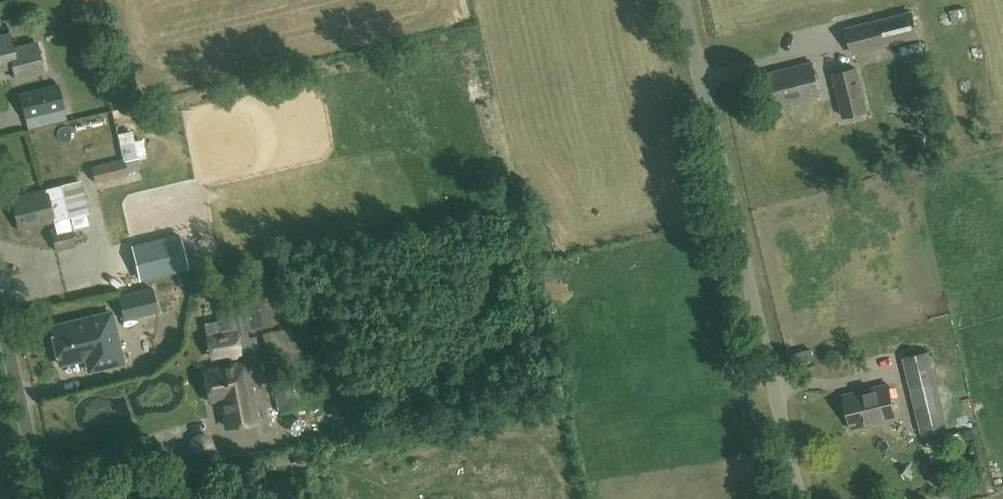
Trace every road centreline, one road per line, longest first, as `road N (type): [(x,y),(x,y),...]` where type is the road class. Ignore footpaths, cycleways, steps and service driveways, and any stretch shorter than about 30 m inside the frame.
road 1 (unclassified): [(798,498),(681,0)]
road 2 (unclassified): [(44,498),(0,303)]

